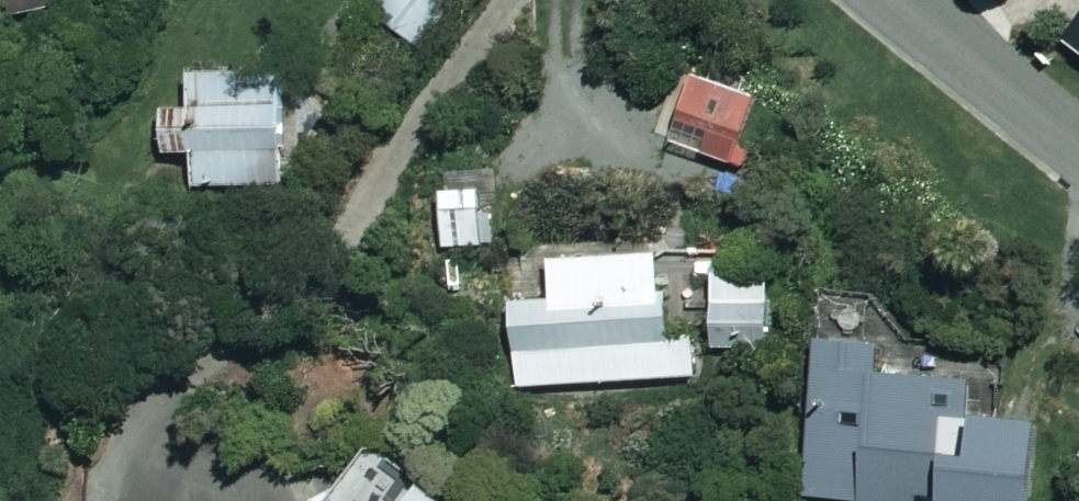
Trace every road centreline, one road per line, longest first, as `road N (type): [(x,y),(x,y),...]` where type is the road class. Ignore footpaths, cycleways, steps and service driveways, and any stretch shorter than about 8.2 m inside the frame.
road 1 (residential): [(1078,136),(915,0)]

